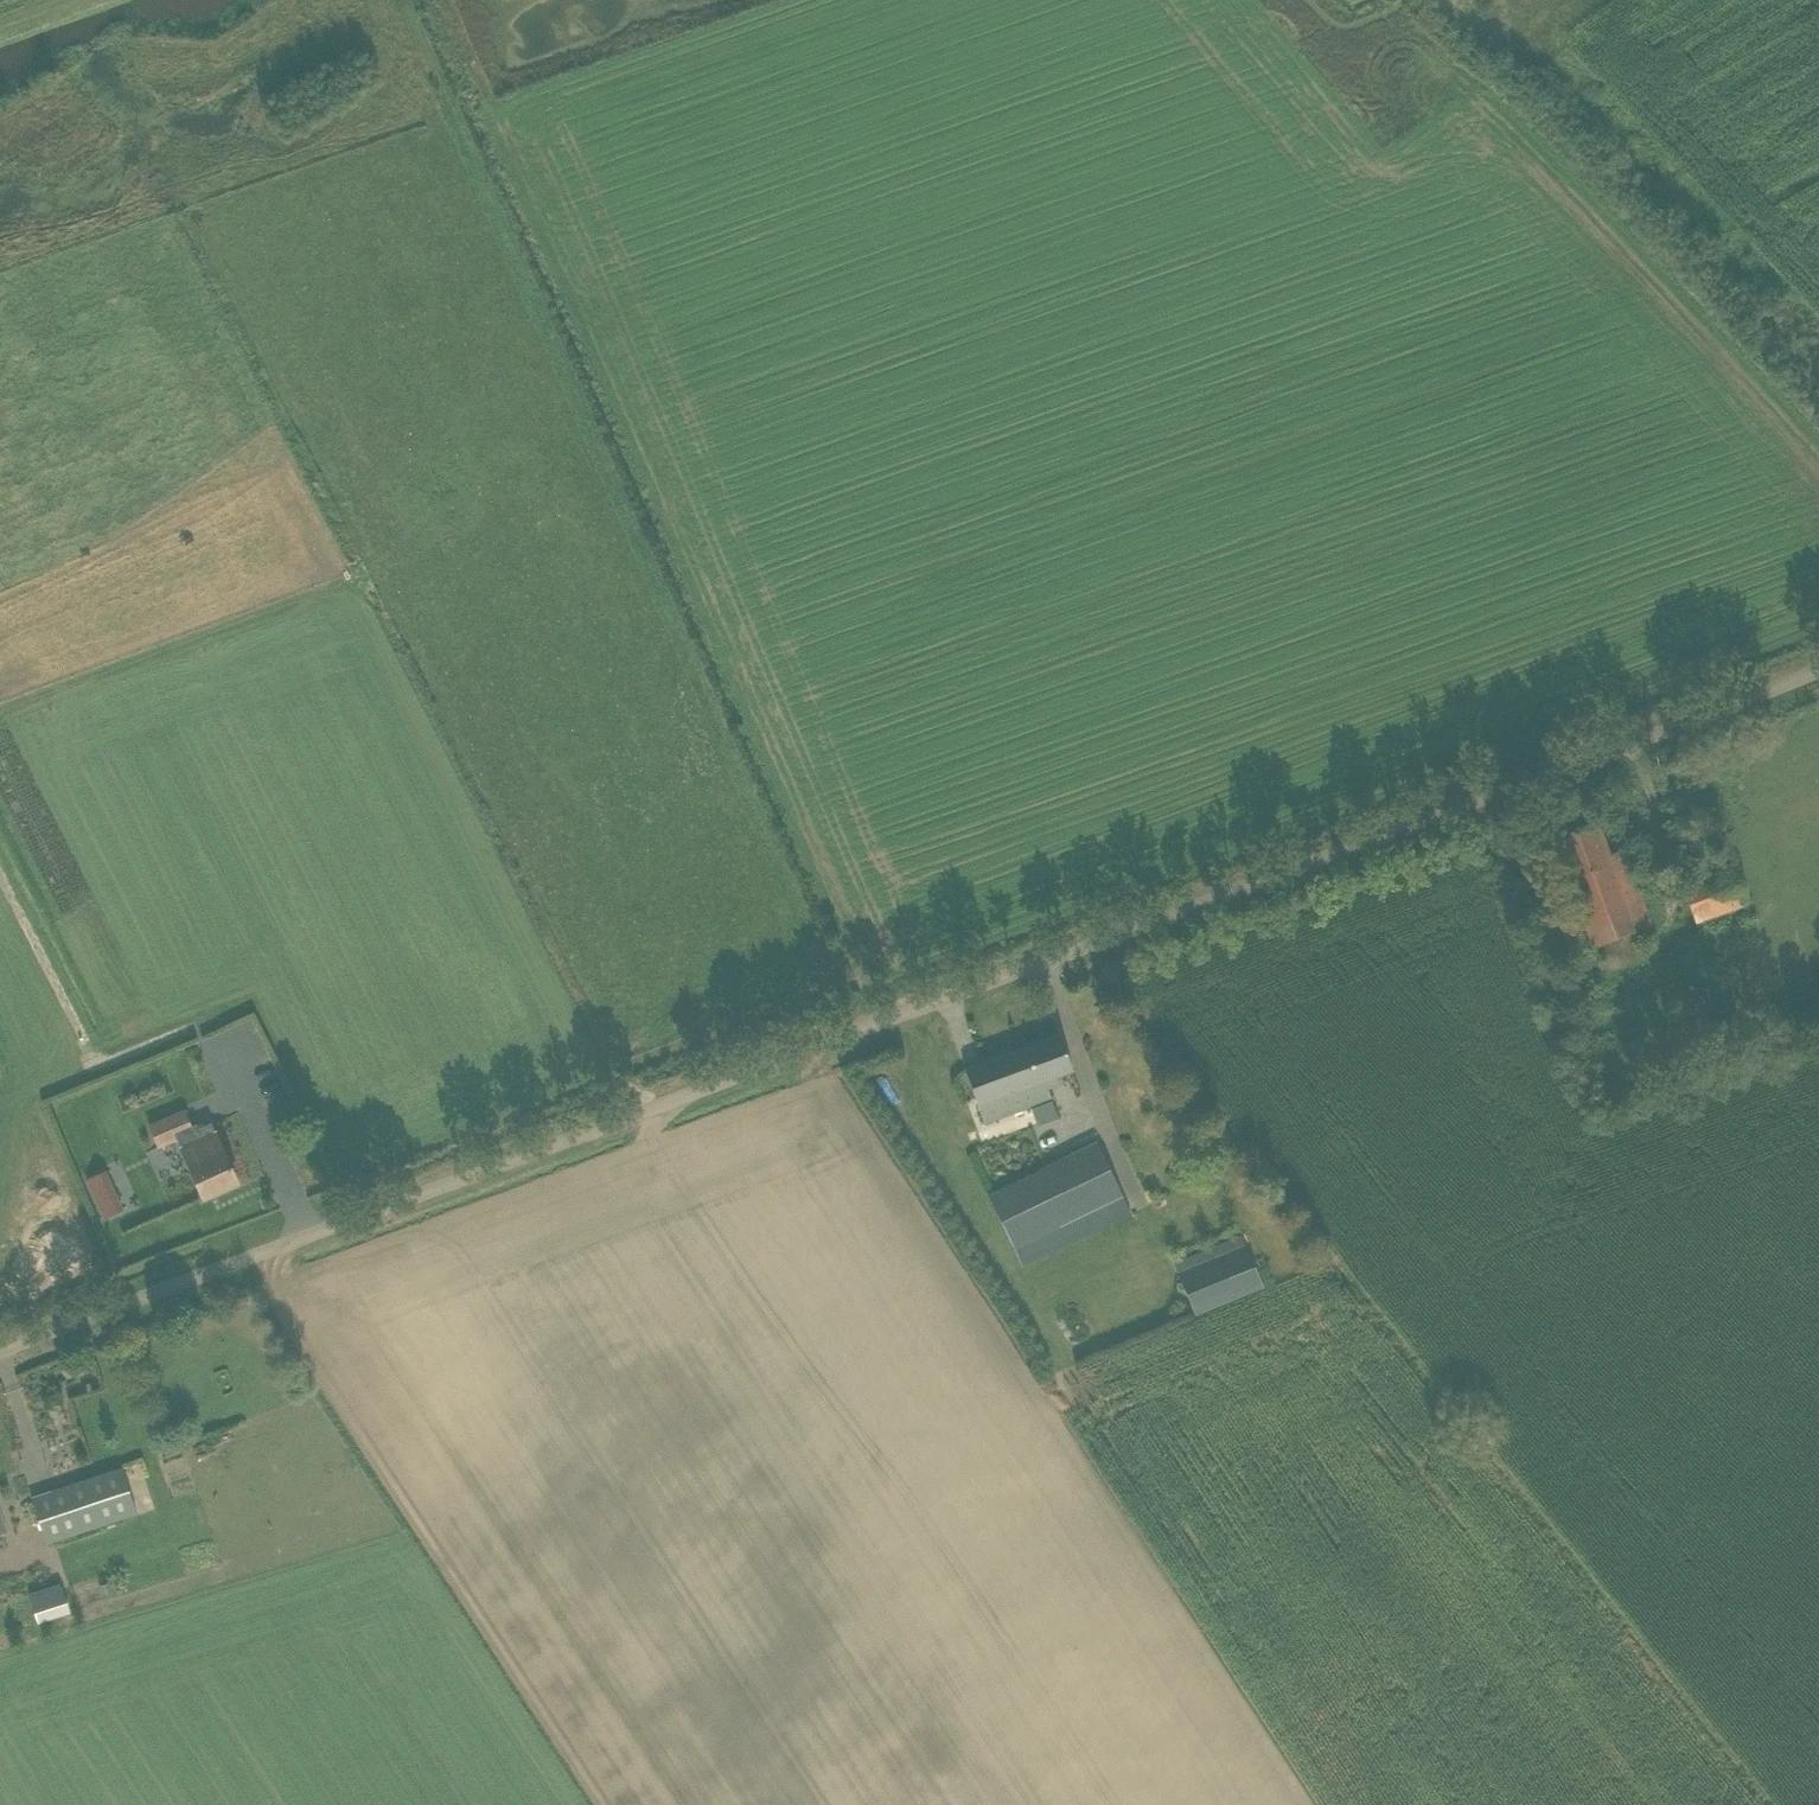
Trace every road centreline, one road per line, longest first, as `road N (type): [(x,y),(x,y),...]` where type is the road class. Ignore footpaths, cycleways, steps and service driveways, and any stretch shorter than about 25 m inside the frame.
road 1 (unclassified): [(0,1353),(949,1002),(1818,666)]
road 2 (track): [(0,891),(92,1072)]

